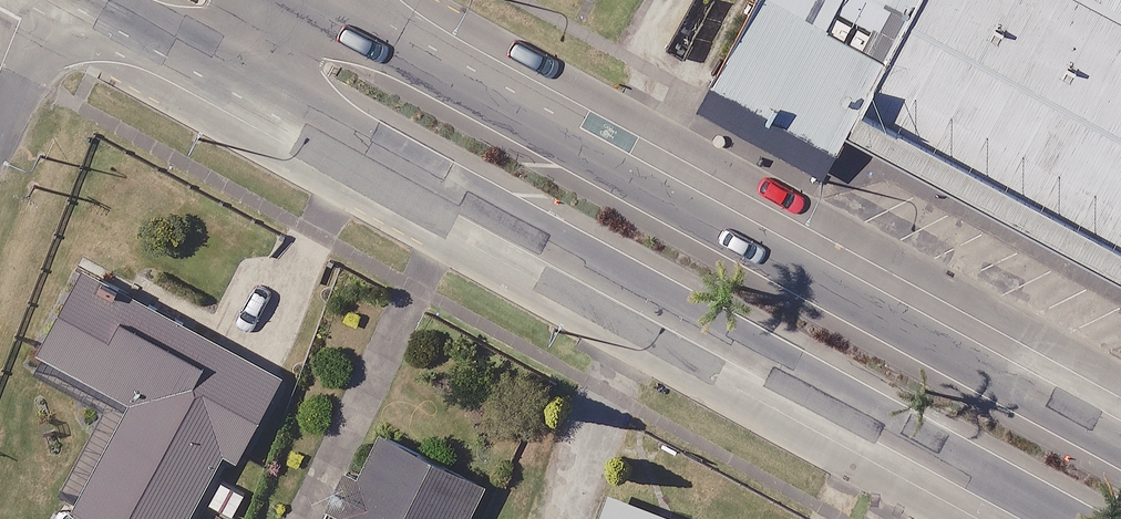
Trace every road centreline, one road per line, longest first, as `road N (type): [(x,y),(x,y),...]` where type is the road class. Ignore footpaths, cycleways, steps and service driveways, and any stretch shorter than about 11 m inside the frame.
road 1 (secondary): [(1071,518),(245,71)]
road 2 (secondary): [(296,0),(1120,446)]
road 3 (secondary): [(245,71),(110,0)]

